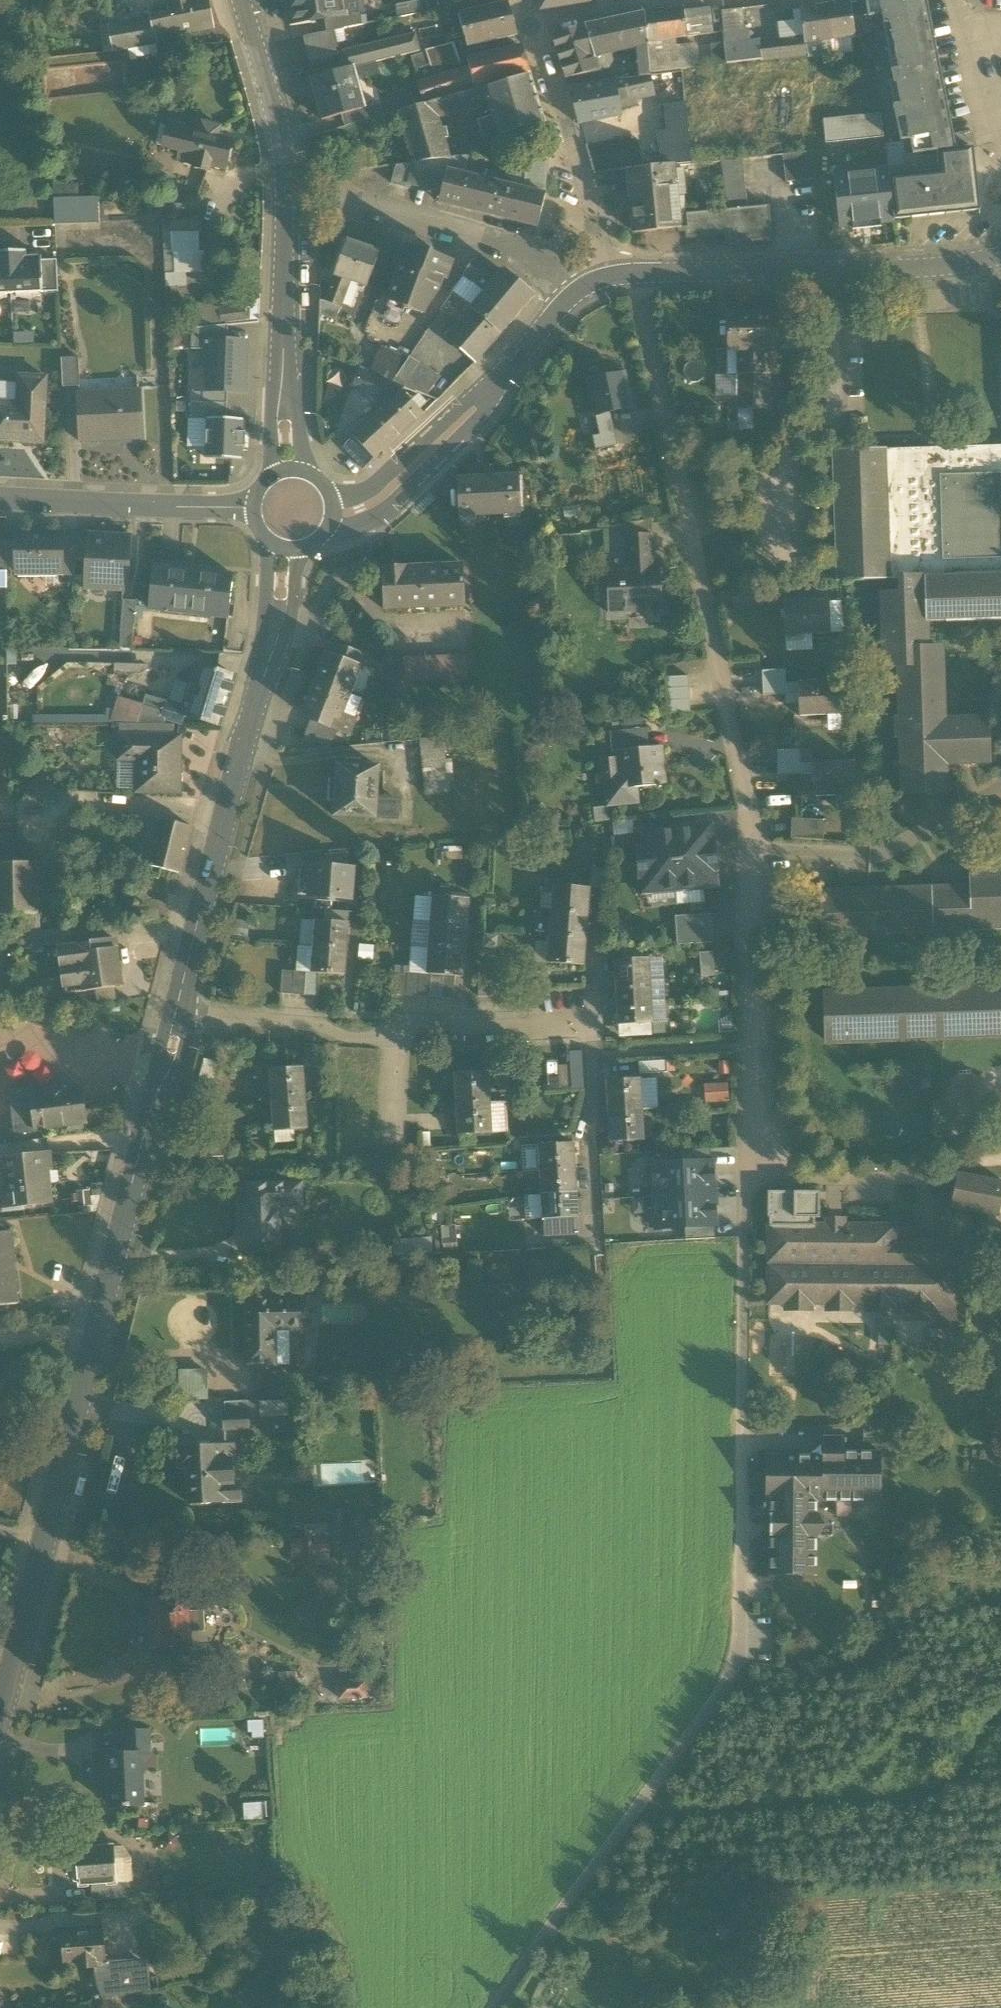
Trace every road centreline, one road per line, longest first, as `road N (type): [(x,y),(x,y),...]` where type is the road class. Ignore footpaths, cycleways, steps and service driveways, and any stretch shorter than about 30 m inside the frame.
road 1 (residential): [(722,1689),(739,1661),(753,829),(636,272)]
road 2 (tertiary): [(176,1010),(0,1716)]
road 3 (residential): [(176,1010),(403,1033),(586,1021),(598,1239)]
road 4 (residential): [(289,467),(287,168),(241,0)]
road 5 (tertiary): [(283,551),(281,611),(176,1010)]
road 6 (track): [(496,2007),(722,1689)]
road 7 (tertiary): [(636,272),(921,267),(1000,251)]
road 8 (tertiary): [(334,516),(371,503),(579,291)]
road 9 (residential): [(579,291),(564,275),(502,246),(339,190)]
road 10 (residential): [(603,277),(532,25)]
road 11 (residential): [(249,508),(0,498)]
road 12 (residential): [(532,25),(666,0)]

